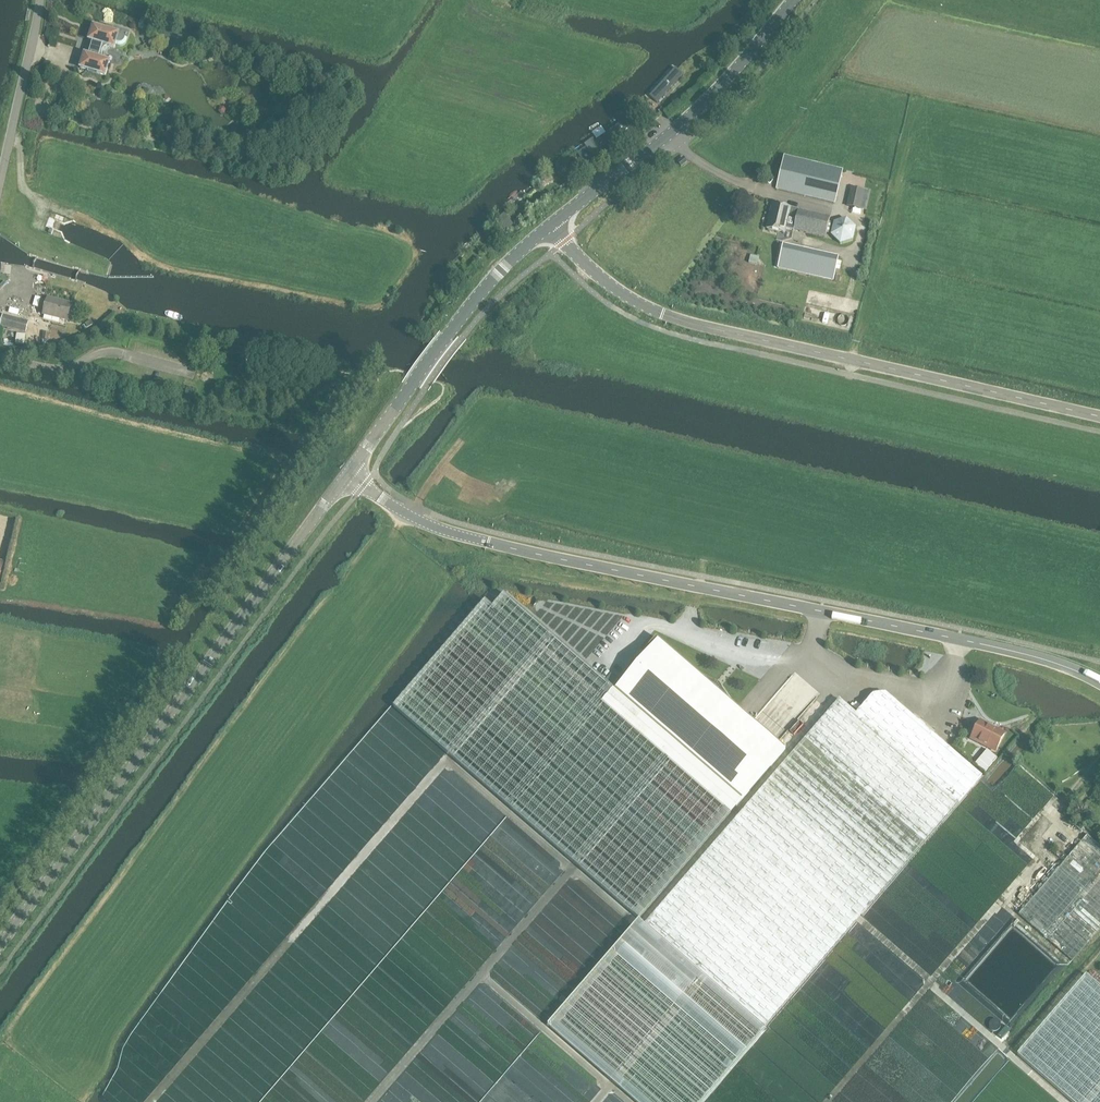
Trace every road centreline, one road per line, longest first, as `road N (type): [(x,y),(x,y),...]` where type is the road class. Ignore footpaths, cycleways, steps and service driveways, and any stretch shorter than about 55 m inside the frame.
road 1 (tertiary): [(1099,681),(1046,660),(479,539),(434,525),(347,475)]
road 2 (tertiary): [(1099,415),(687,324),(625,296),(553,223)]
road 3 (tertiary): [(0,943),(347,475)]
road 4 (tertiary): [(553,223),(706,98),(793,0)]
road 5 (tertiary): [(347,475),(479,296),(553,223)]
road 6 (track): [(422,492),(292,688)]
road 7 (unclassified): [(0,183),(37,0)]

